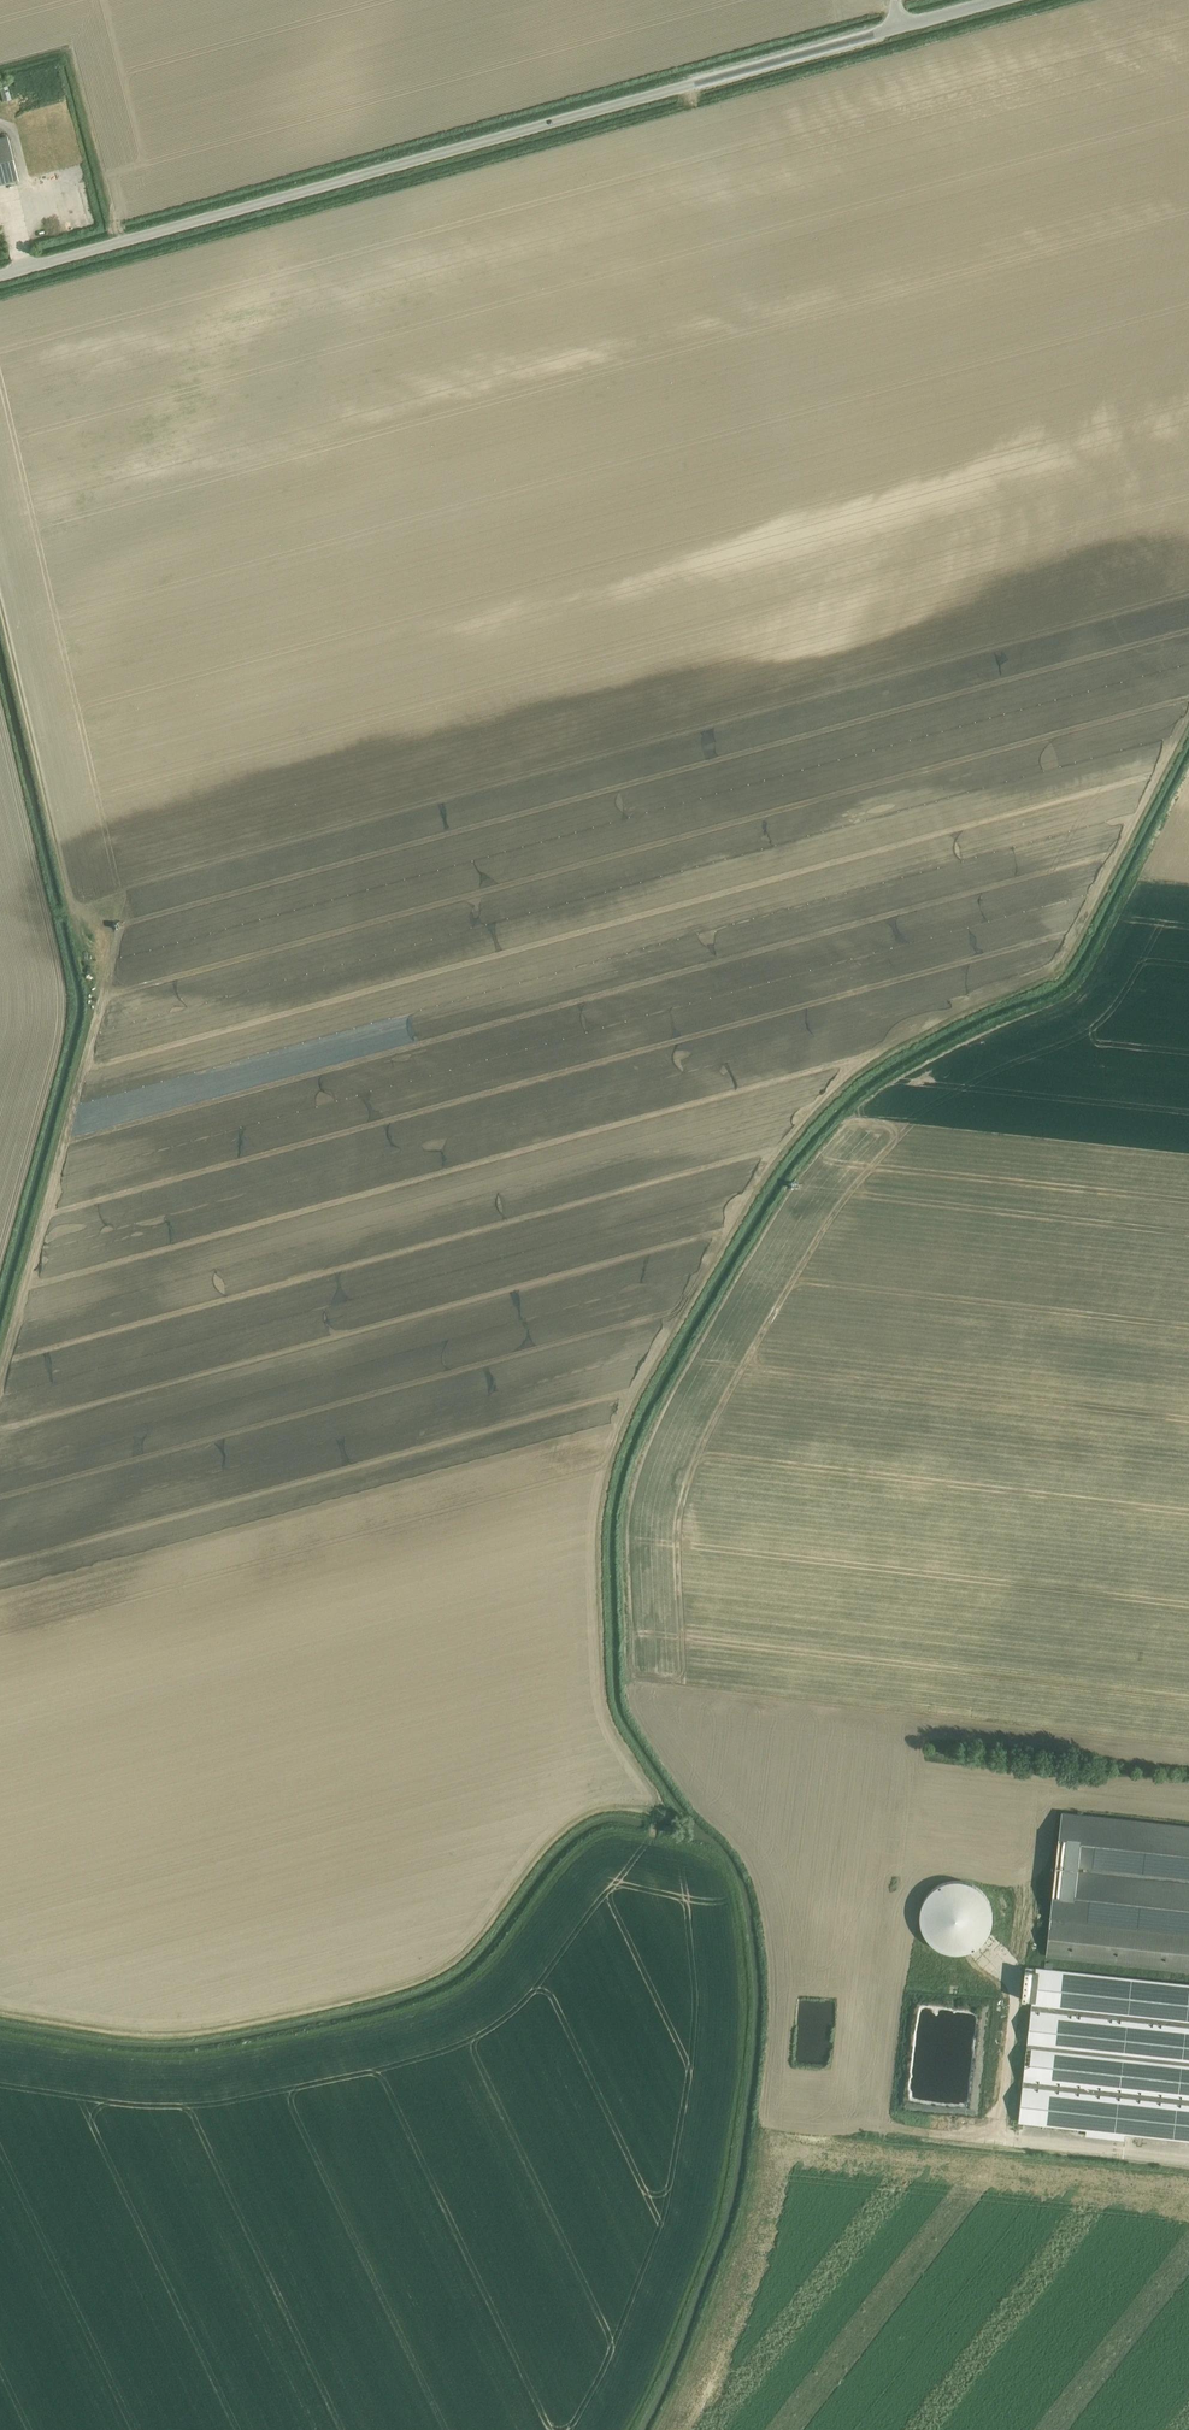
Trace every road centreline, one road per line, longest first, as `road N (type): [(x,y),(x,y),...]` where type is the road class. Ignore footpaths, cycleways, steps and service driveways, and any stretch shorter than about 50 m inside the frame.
road 1 (tertiary): [(0,274),(895,28)]

